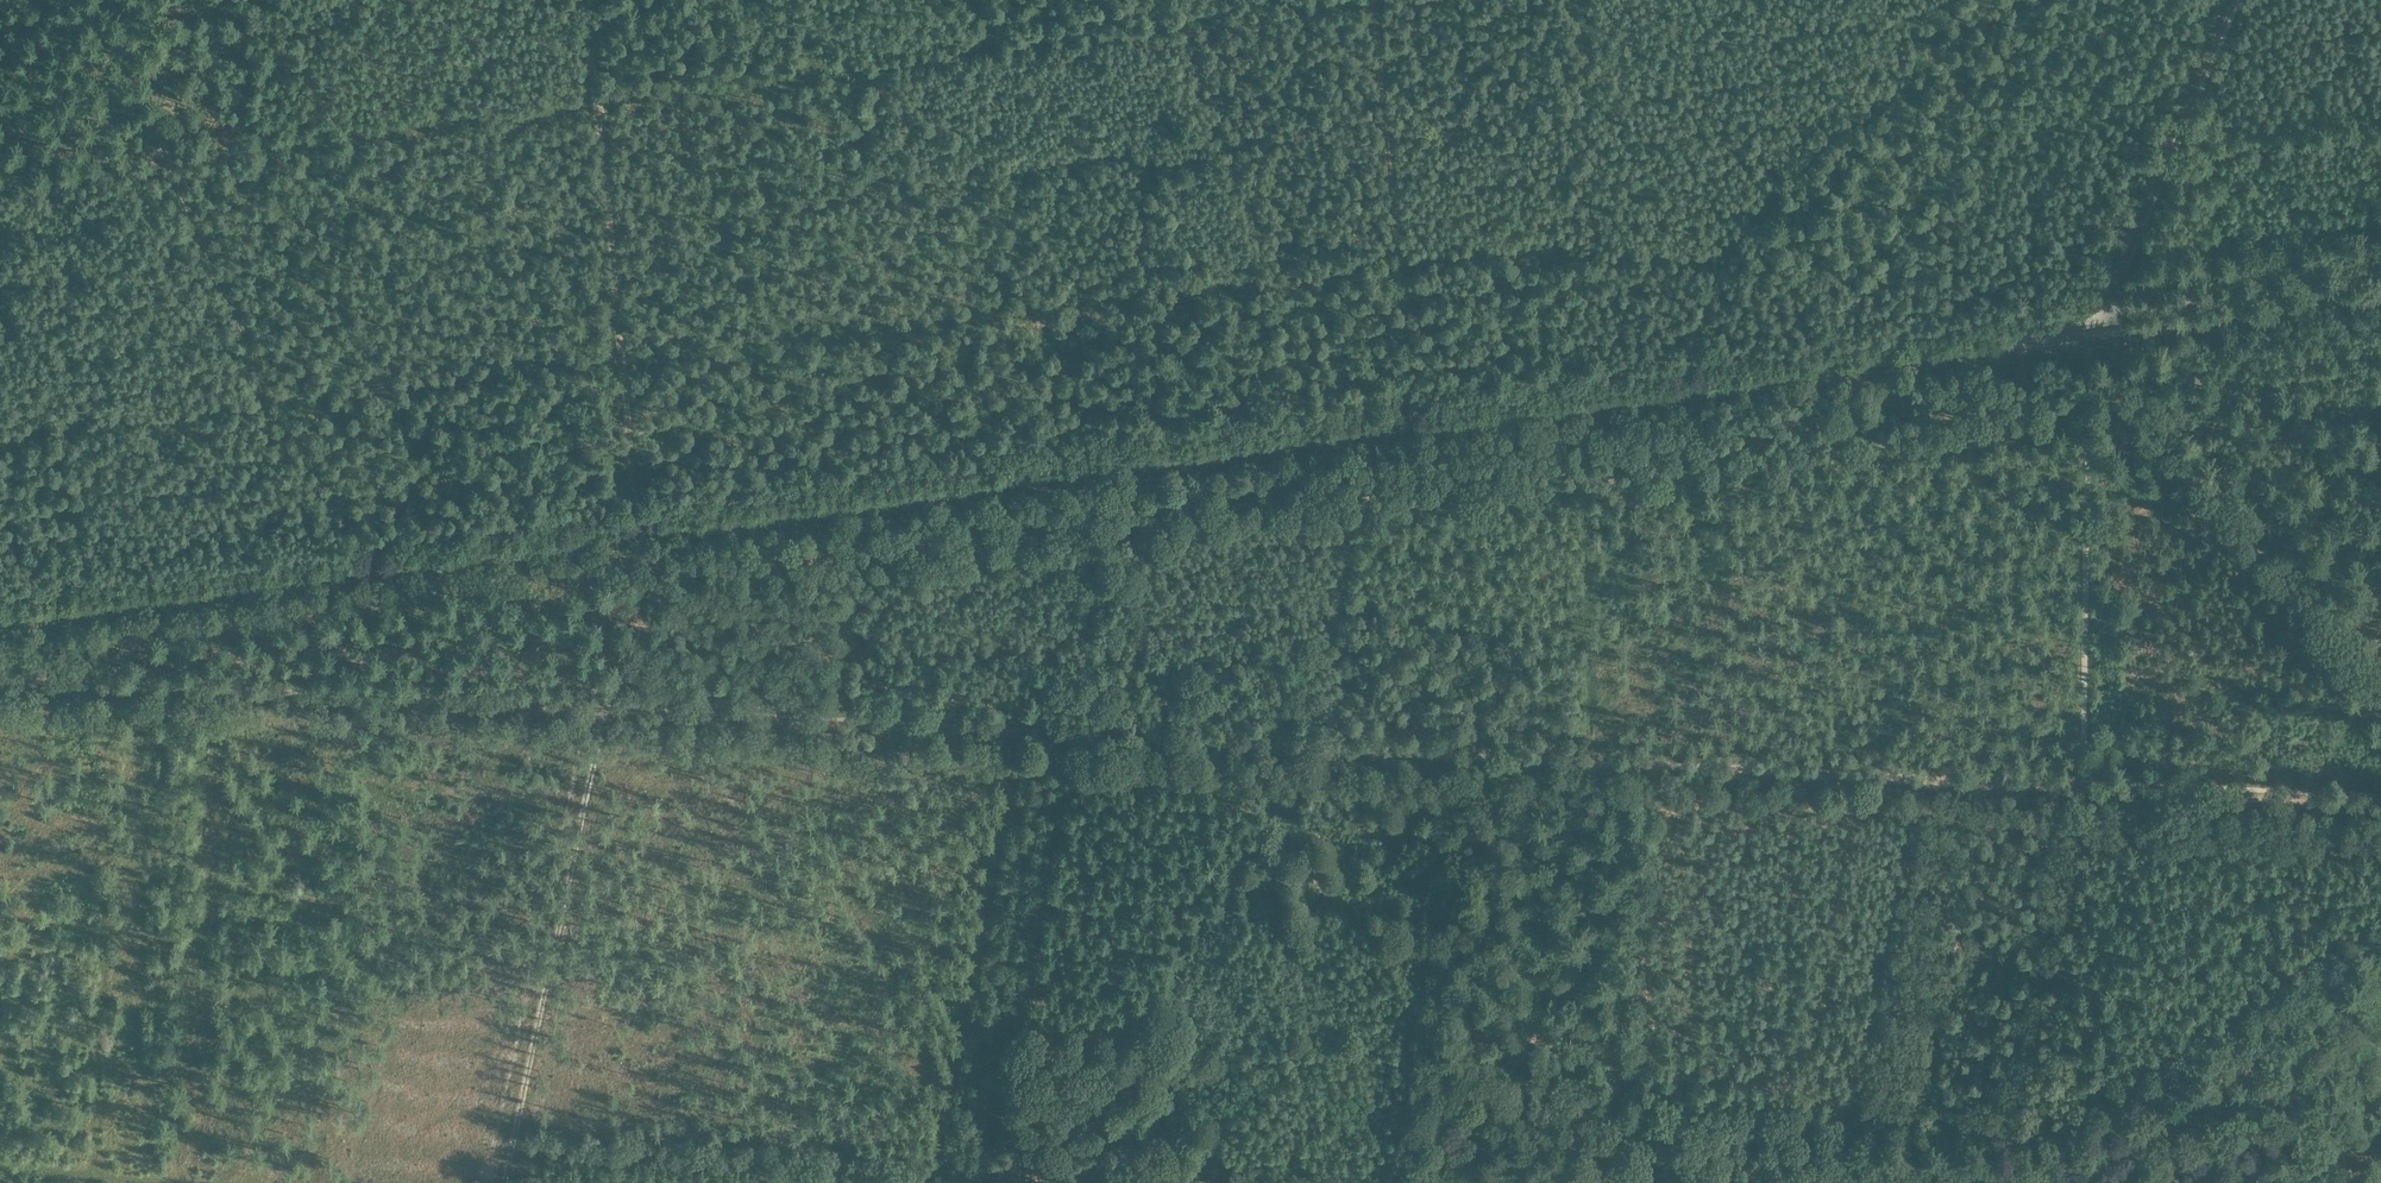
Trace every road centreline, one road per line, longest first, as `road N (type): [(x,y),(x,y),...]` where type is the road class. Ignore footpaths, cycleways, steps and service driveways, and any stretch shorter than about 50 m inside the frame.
road 1 (track): [(2080,788),(0,680)]
road 2 (primary): [(0,623),(1923,359)]
road 3 (track): [(277,399),(1399,262)]
road 4 (track): [(1236,1182),(507,1154)]
road 5 (track): [(2061,1161),(1509,1118),(1431,1148),(1411,1182)]
road 6 (track): [(1952,0),(1899,88),(1794,168),(1722,259),(1535,253),(1399,262)]
road 7 (track): [(642,535),(586,0)]
road 8 (track): [(89,1182),(113,684)]
road 9 (track): [(606,711),(502,1182)]
road 10 (track): [(958,1169),(1044,758),(1057,734)]
road 11 (track): [(277,399),(159,131),(167,78),(220,0)]
road 12 (track): [(1415,429),(1375,0)]
road 13 (track): [(2079,780),(2090,351)]
road 14 (track): [(2116,358),(2380,681)]
road 15 (track): [(2380,943),(2204,1053),(2061,1161)]
road 16 (track): [(2018,1156),(2080,788)]
road 17 (track): [(2380,803),(2080,788)]
road 18 (track): [(2114,276),(2232,0)]
road 19 (track): [(0,435),(277,399)]
road 20 (track): [(1087,735),(1087,474)]
road 21 (track): [(214,1182),(0,1167)]
road 22 (track): [(374,571),(364,535),(277,399)]
road 23 (primary): [(2105,325),(1923,359)]
road 24 (primary): [(1923,359),(2104,342)]
road 25 (primary): [(2104,342),(2261,312)]
road 26 (primary): [(2261,312),(2105,325)]
road 27 (primary): [(2261,312),(2380,295)]

